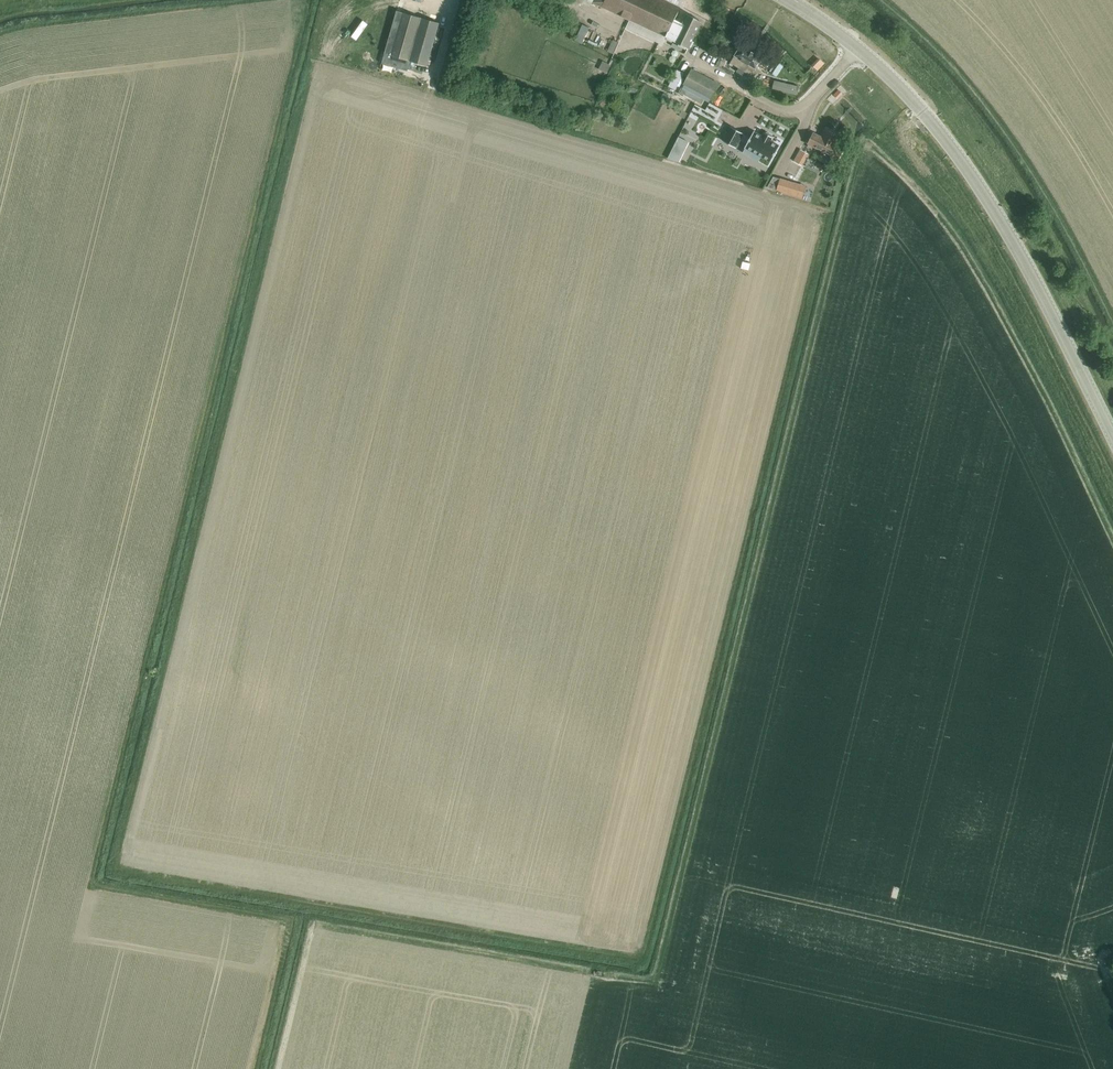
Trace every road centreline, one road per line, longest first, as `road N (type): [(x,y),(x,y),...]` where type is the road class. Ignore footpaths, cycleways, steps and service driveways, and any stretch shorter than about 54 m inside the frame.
road 1 (tertiary): [(1112,438),(1014,247),(955,155),(857,49)]
road 2 (residential): [(690,59),(790,110),(816,95),(857,49)]

